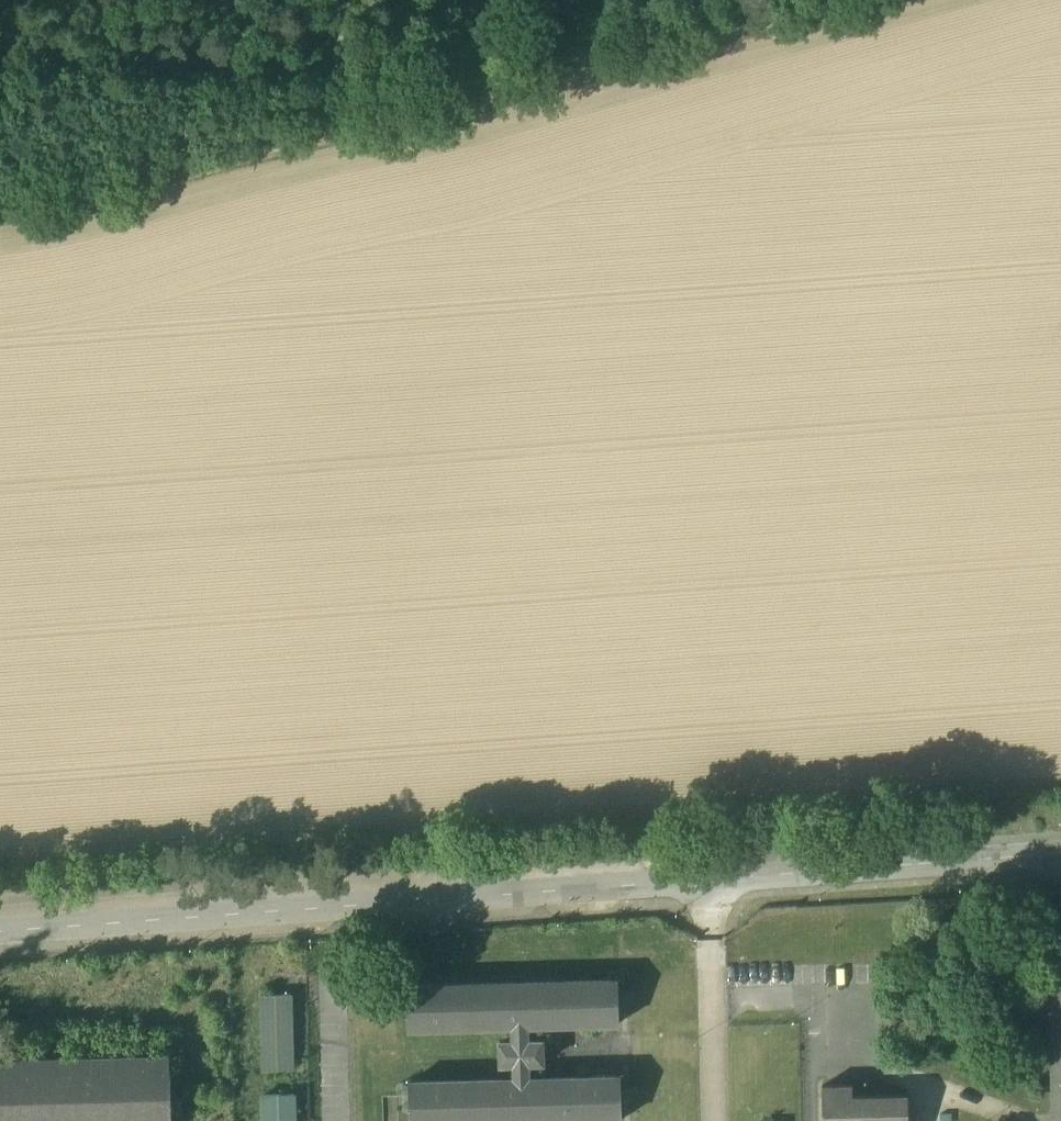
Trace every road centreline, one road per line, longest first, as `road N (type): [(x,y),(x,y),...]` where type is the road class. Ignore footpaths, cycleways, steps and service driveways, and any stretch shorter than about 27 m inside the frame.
road 1 (track): [(302,144),(858,0)]
road 2 (track): [(0,215),(74,206),(302,144)]
road 3 (track): [(344,0),(339,94),(302,144)]

